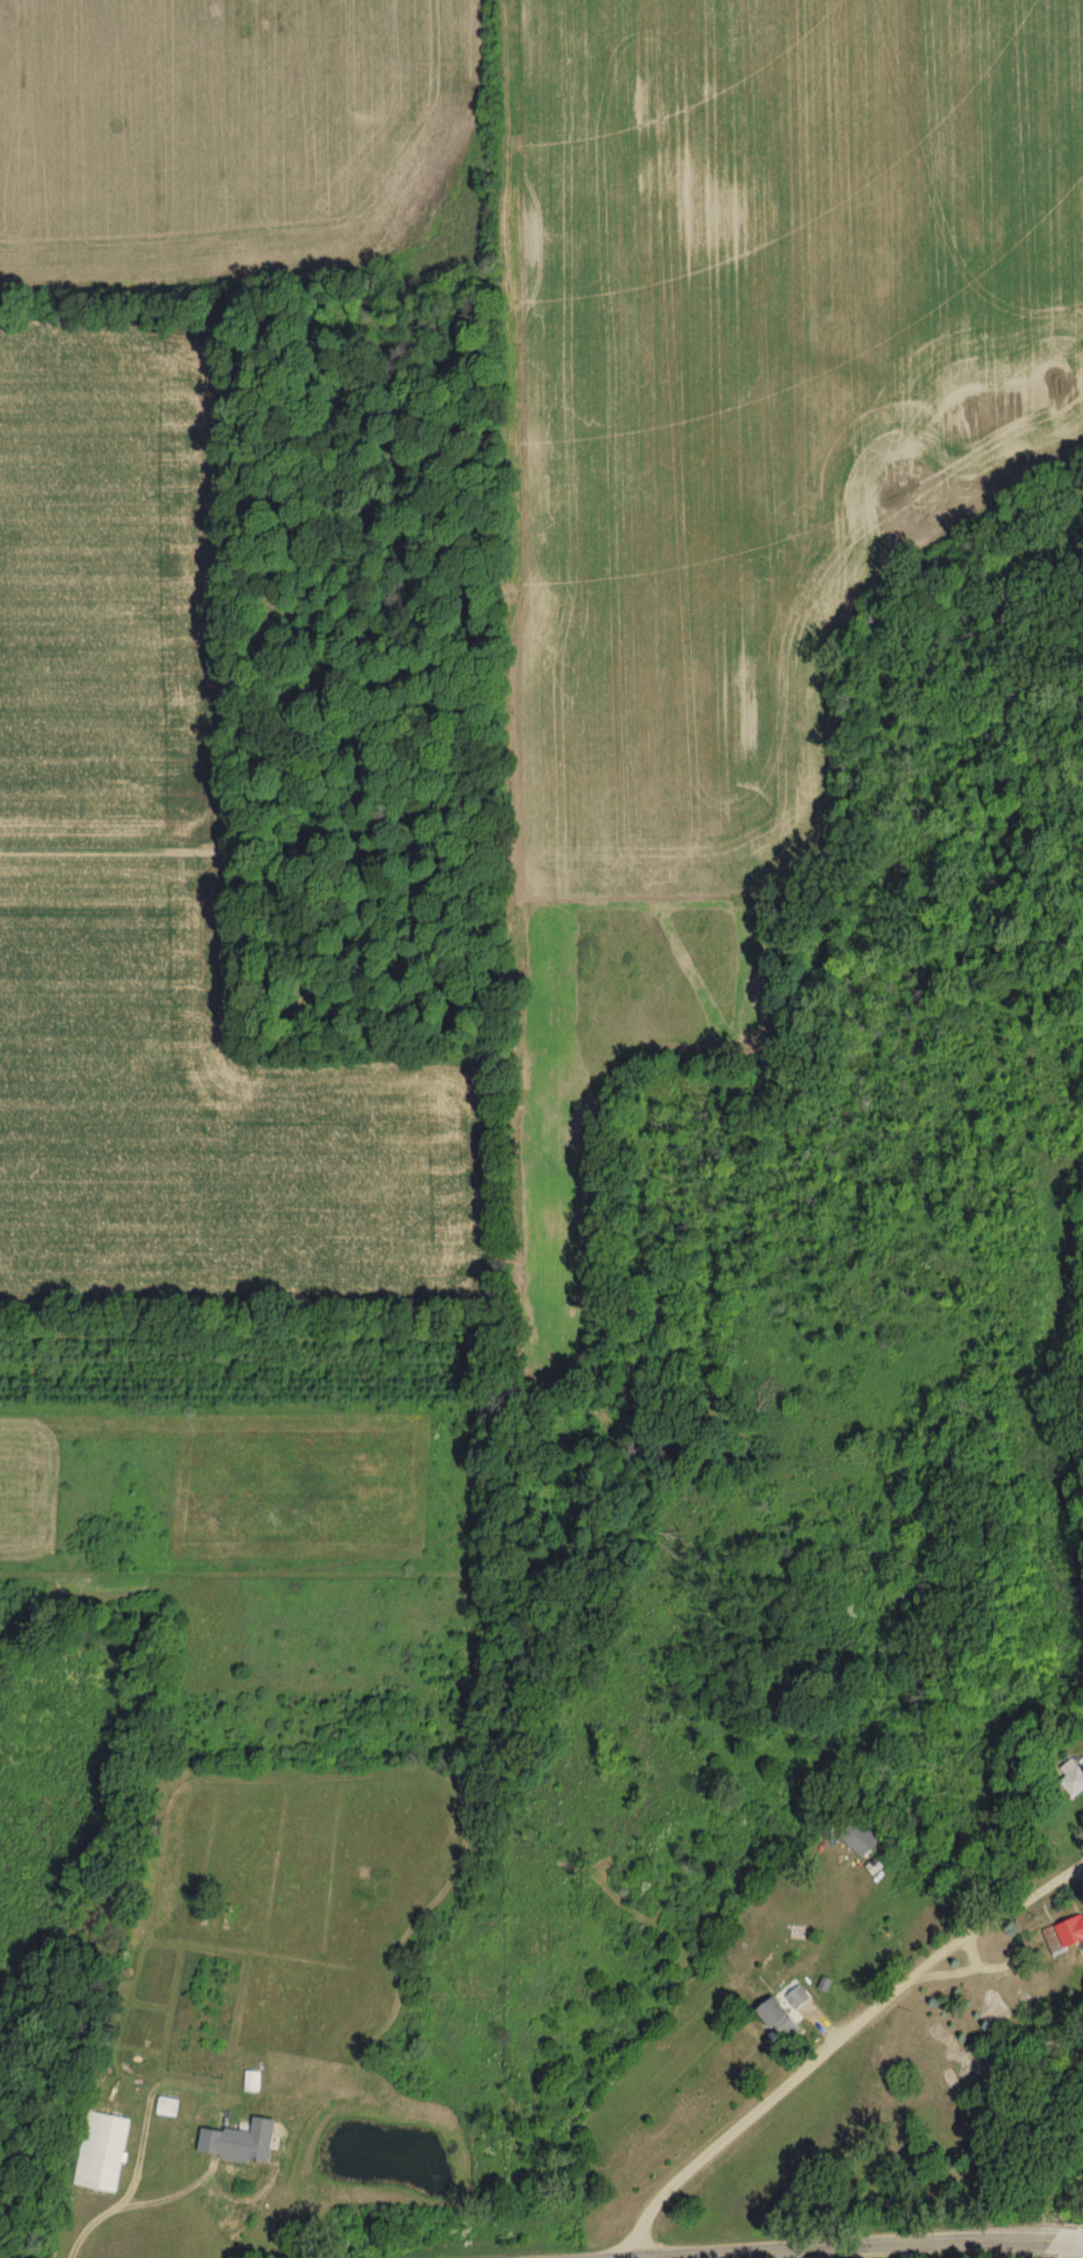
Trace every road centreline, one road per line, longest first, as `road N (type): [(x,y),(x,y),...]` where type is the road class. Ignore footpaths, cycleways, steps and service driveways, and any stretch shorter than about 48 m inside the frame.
road 1 (residential): [(621,2257),(661,2204),(915,1968),(1074,1867)]
road 2 (tertiary): [(792,2257),(1082,2247)]

